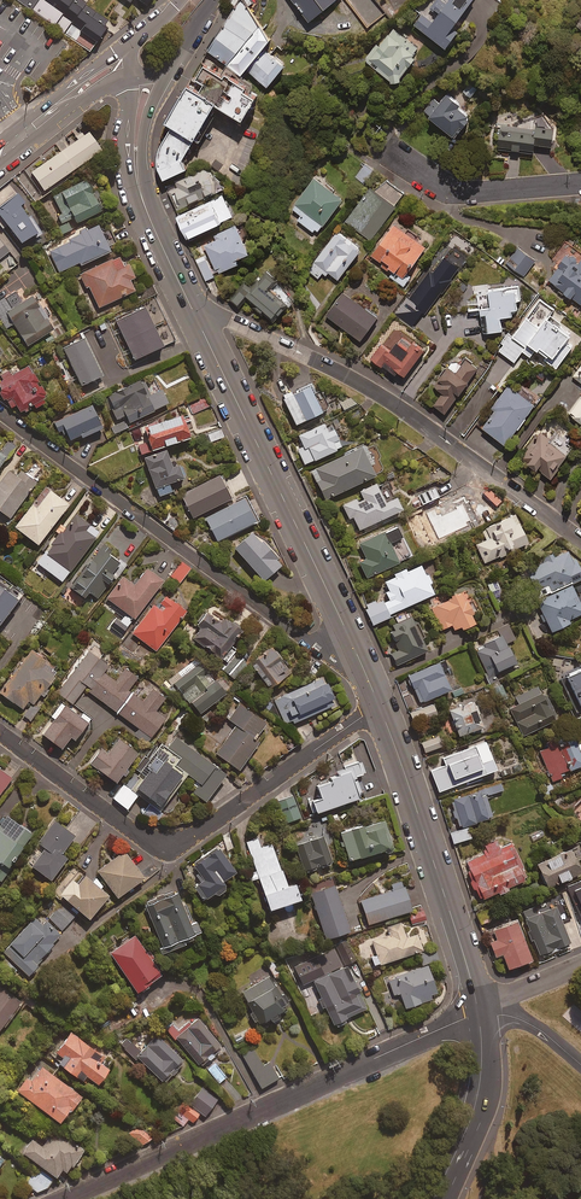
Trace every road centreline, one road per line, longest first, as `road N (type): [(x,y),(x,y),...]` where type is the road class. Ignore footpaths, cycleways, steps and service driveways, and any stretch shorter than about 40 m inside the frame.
road 1 (residential): [(380,706),(196,833),(168,842),(136,828),(0,729)]
road 2 (residential): [(70,1198),(478,1010)]
road 3 (residential): [(199,322),(229,320),(356,381),(580,540)]
road 4 (residential): [(0,412),(310,643),(352,640)]
road 5 (tertiary): [(199,322),(352,640)]
road 6 (tertiary): [(380,706),(478,1010)]
road 7 (residential): [(580,182),(449,190),(393,154)]
road 8 (tertiary): [(478,1010),(477,1102),(435,1198)]
road 9 (tertiary): [(10,133),(137,44)]
road 10 (tertiary): [(140,194),(199,322)]
road 11 (tertiary): [(169,69),(144,137),(140,194)]
road 12 (tertiary): [(140,194),(125,152),(130,76)]

